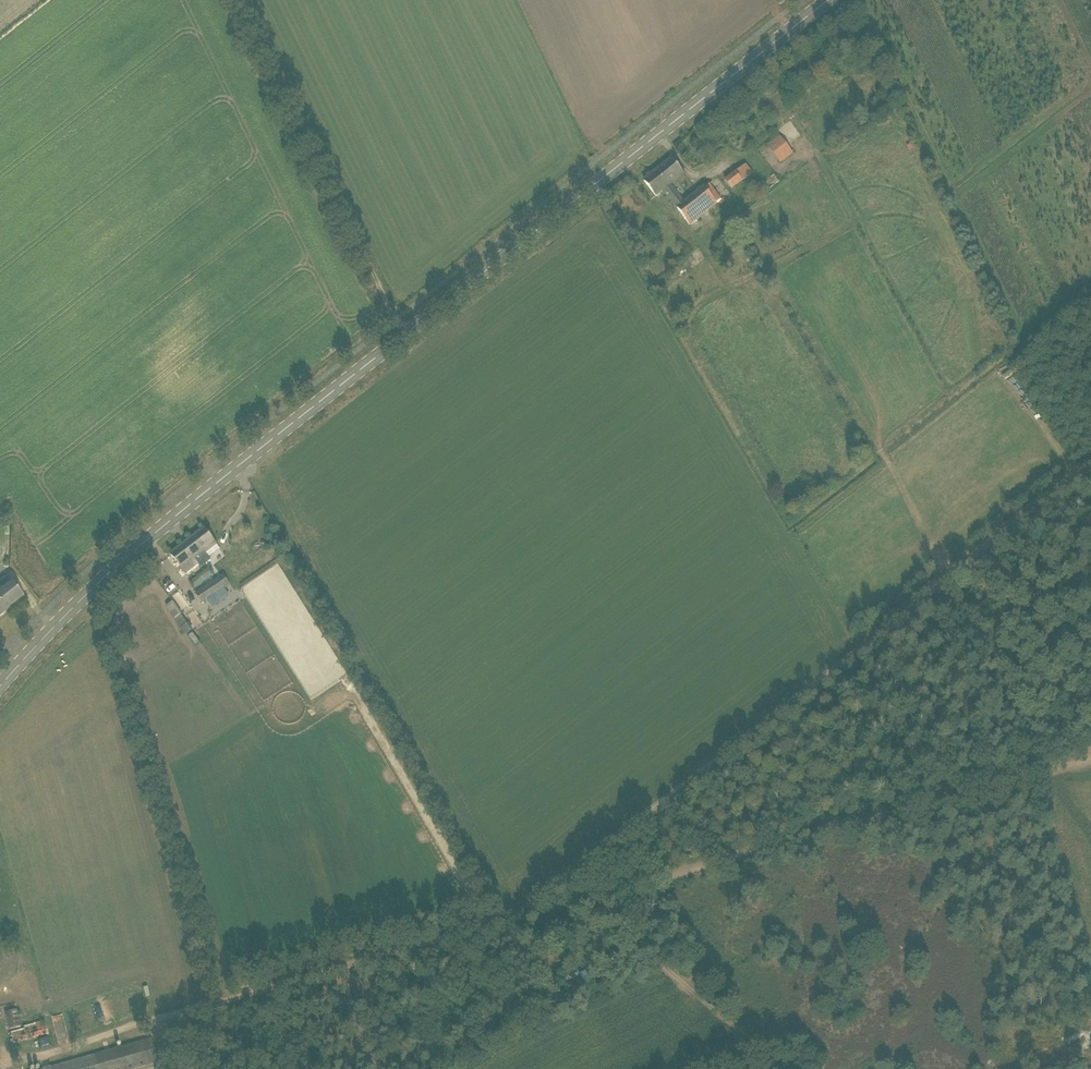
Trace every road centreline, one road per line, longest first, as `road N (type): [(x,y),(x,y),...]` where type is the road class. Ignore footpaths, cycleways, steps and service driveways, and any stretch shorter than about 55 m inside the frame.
road 1 (secondary): [(0,686),(79,601),(172,519),(828,0)]
road 2 (track): [(1090,463),(526,914)]
road 3 (track): [(1090,761),(526,914)]
road 4 (track): [(526,914),(61,1046)]
road 5 (track): [(239,0),(405,334)]
road 6 (track): [(595,896),(783,1068)]

